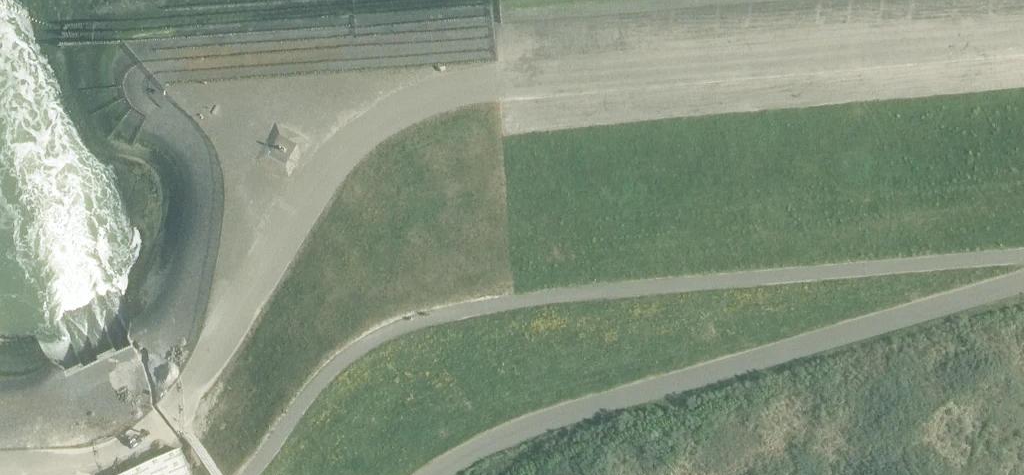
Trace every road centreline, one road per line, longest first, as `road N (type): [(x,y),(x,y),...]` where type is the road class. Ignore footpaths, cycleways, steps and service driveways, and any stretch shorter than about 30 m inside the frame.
road 1 (unclassified): [(437,474),(534,429),(1023,293)]

